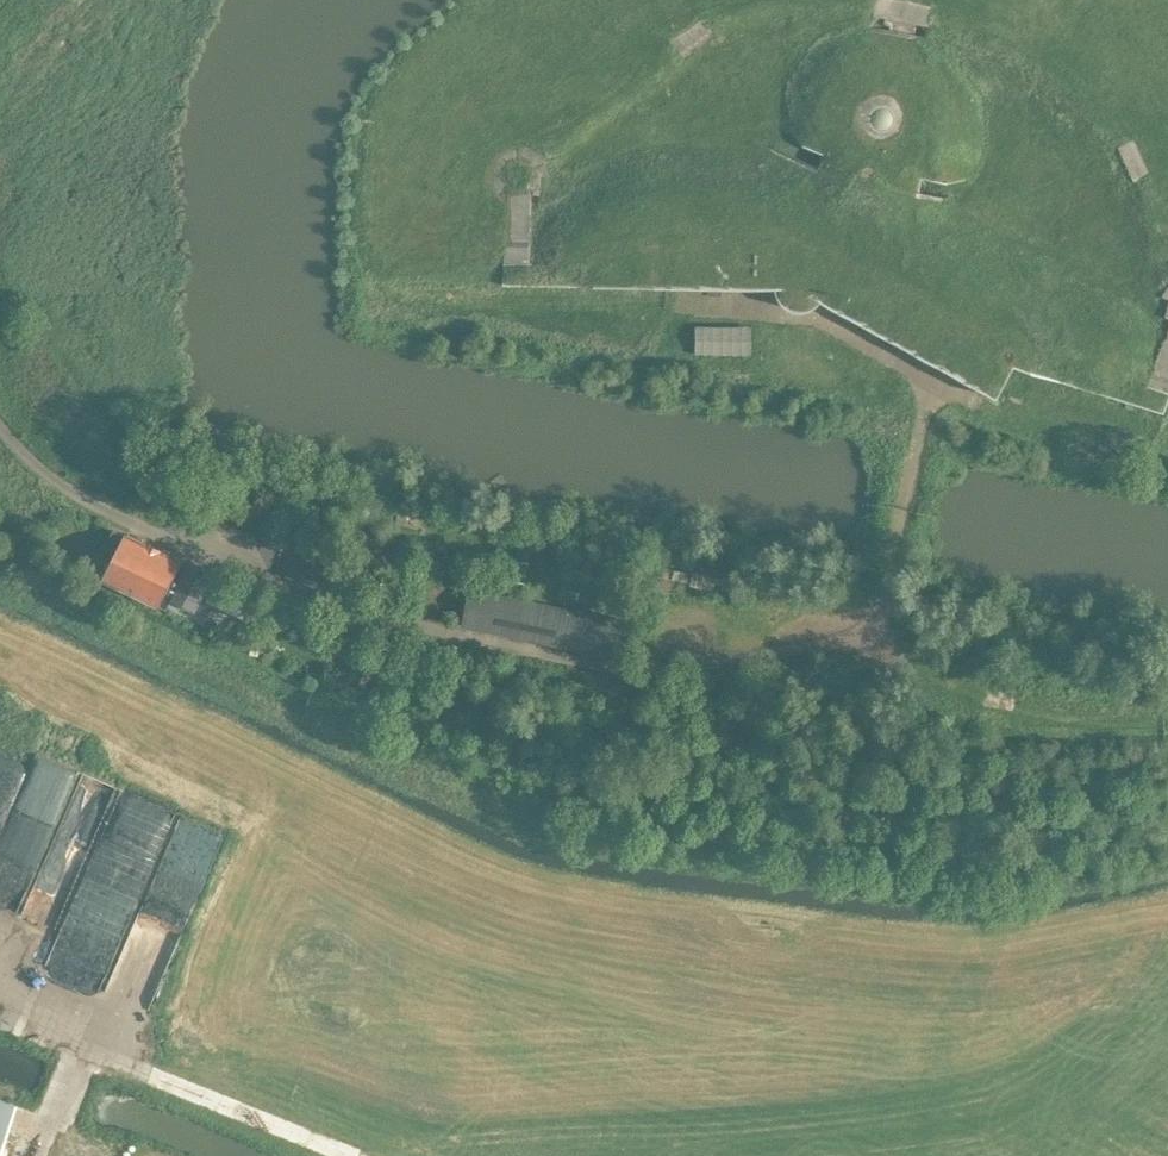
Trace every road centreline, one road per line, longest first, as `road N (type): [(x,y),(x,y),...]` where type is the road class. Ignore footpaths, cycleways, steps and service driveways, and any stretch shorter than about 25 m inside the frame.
road 1 (track): [(86,1046),(356,1155)]
road 2 (track): [(0,963),(86,1046),(41,1136)]
road 3 (track): [(978,404),(1151,445)]

